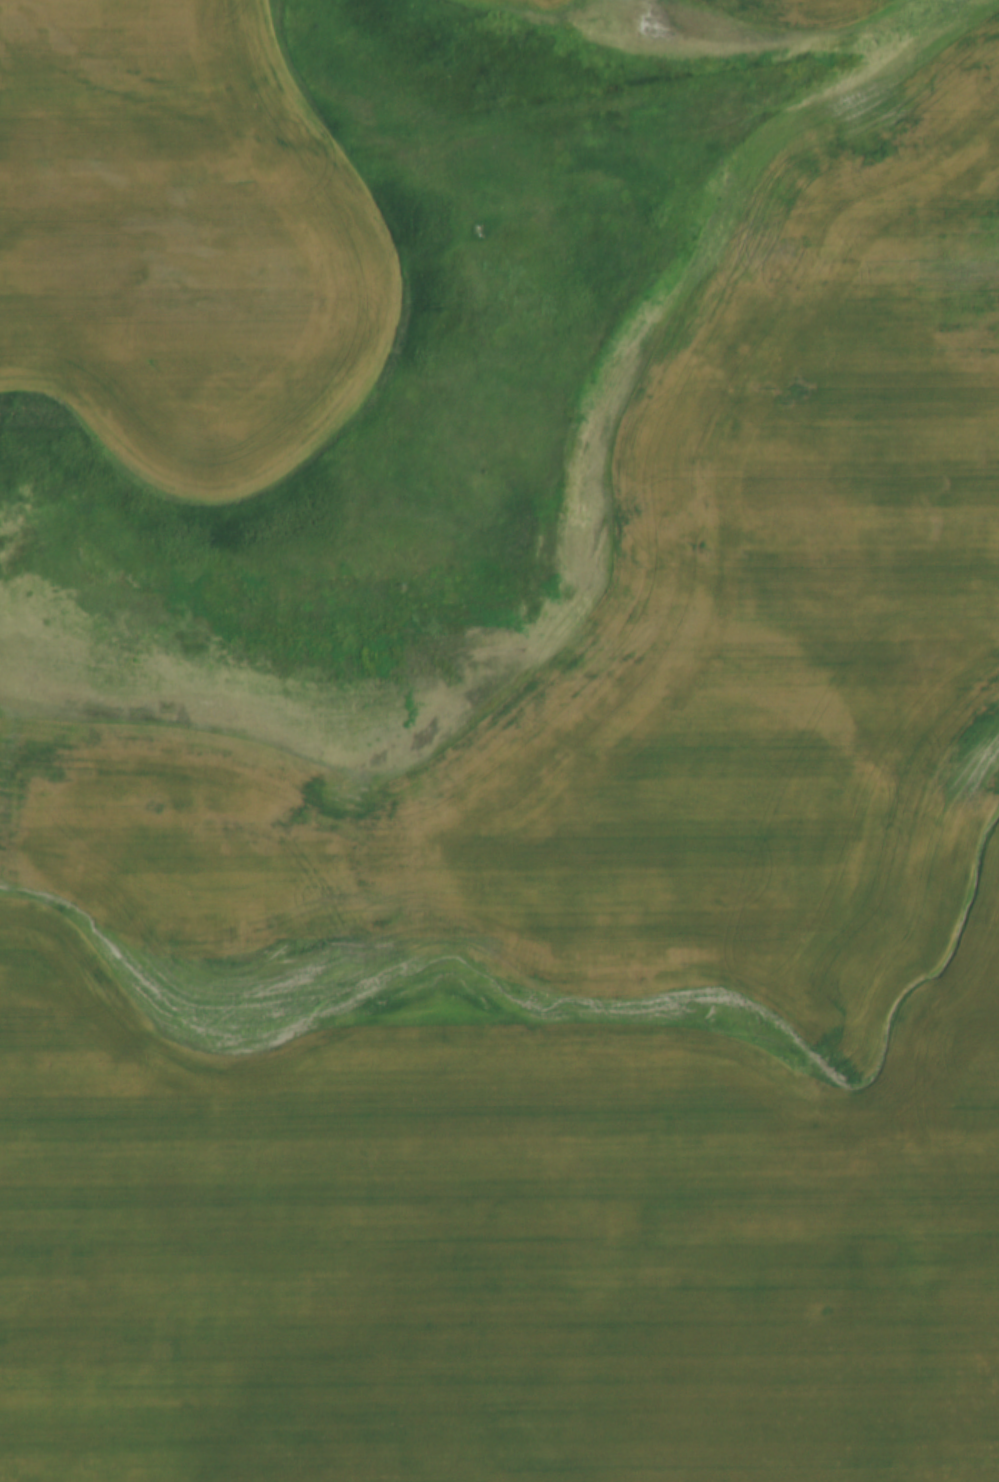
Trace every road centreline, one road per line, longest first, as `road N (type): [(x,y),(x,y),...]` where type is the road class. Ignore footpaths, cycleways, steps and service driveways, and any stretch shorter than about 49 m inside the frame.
road 1 (track): [(998,9),(827,41),(628,122),(336,140),(130,97),(0,33)]

